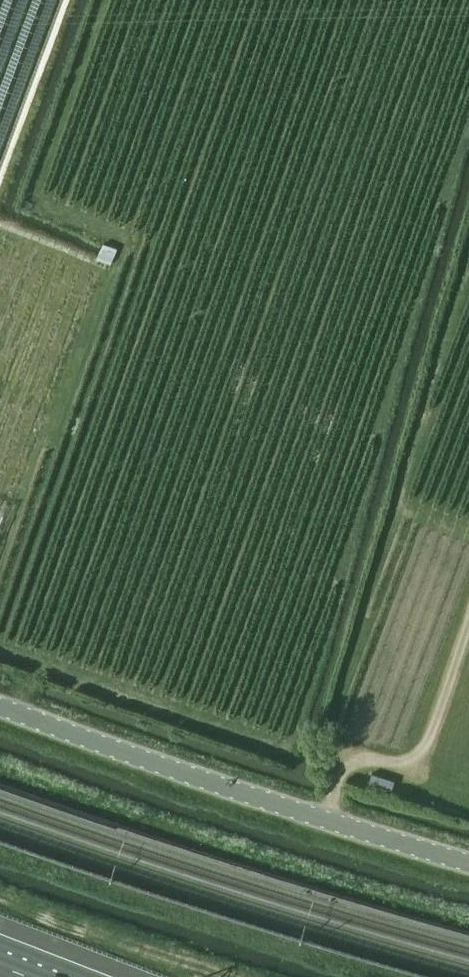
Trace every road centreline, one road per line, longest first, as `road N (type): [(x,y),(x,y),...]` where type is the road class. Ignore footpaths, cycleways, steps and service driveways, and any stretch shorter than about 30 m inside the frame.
road 1 (tertiary): [(468,860),(0,705)]

